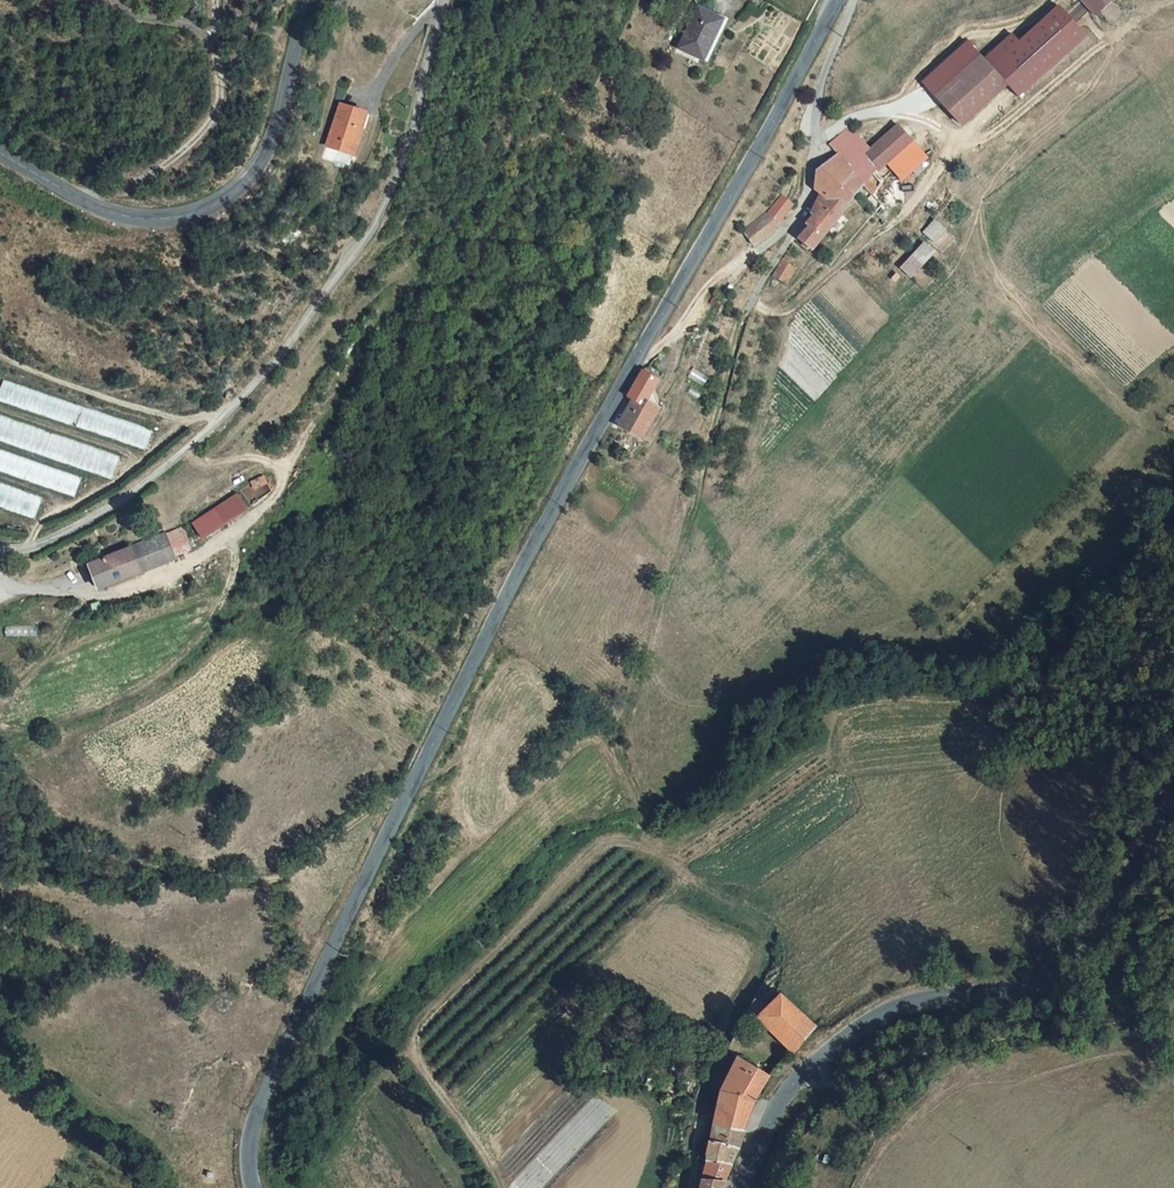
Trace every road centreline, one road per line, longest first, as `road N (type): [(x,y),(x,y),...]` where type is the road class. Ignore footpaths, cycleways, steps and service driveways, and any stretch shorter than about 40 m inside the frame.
road 1 (tertiary): [(841,0),(543,528),(406,796),(259,1108),(249,1140),(254,1187)]
road 2 (track): [(691,1187),(707,1096),(773,945),(768,920),(643,844),(602,844),(421,1025),(417,1054),(503,1187)]
road 3 (unclassified): [(0,551),(53,543),(150,484),(274,361),(374,234),(414,142),(446,0)]
road 4 (tertiary): [(735,1187),(768,1118),(820,1059),(869,1021),(912,1003),(1064,973),(1094,943),(1173,815)]
road 5 (track): [(406,796),(388,799),(283,879),(220,879),(75,841),(38,815),(0,763)]
road 6 (tertiary): [(308,0),(273,138),(259,167),(212,207),(175,218),(110,212),(0,152)]
road 7 (track): [(871,109),(957,139),(992,136),(1120,30)]
road 8 (track): [(957,139),(910,215),(784,314),(749,307)]
road 9 (track): [(0,357),(183,418),(224,418)]
road 10 (track): [(634,366),(796,218)]

